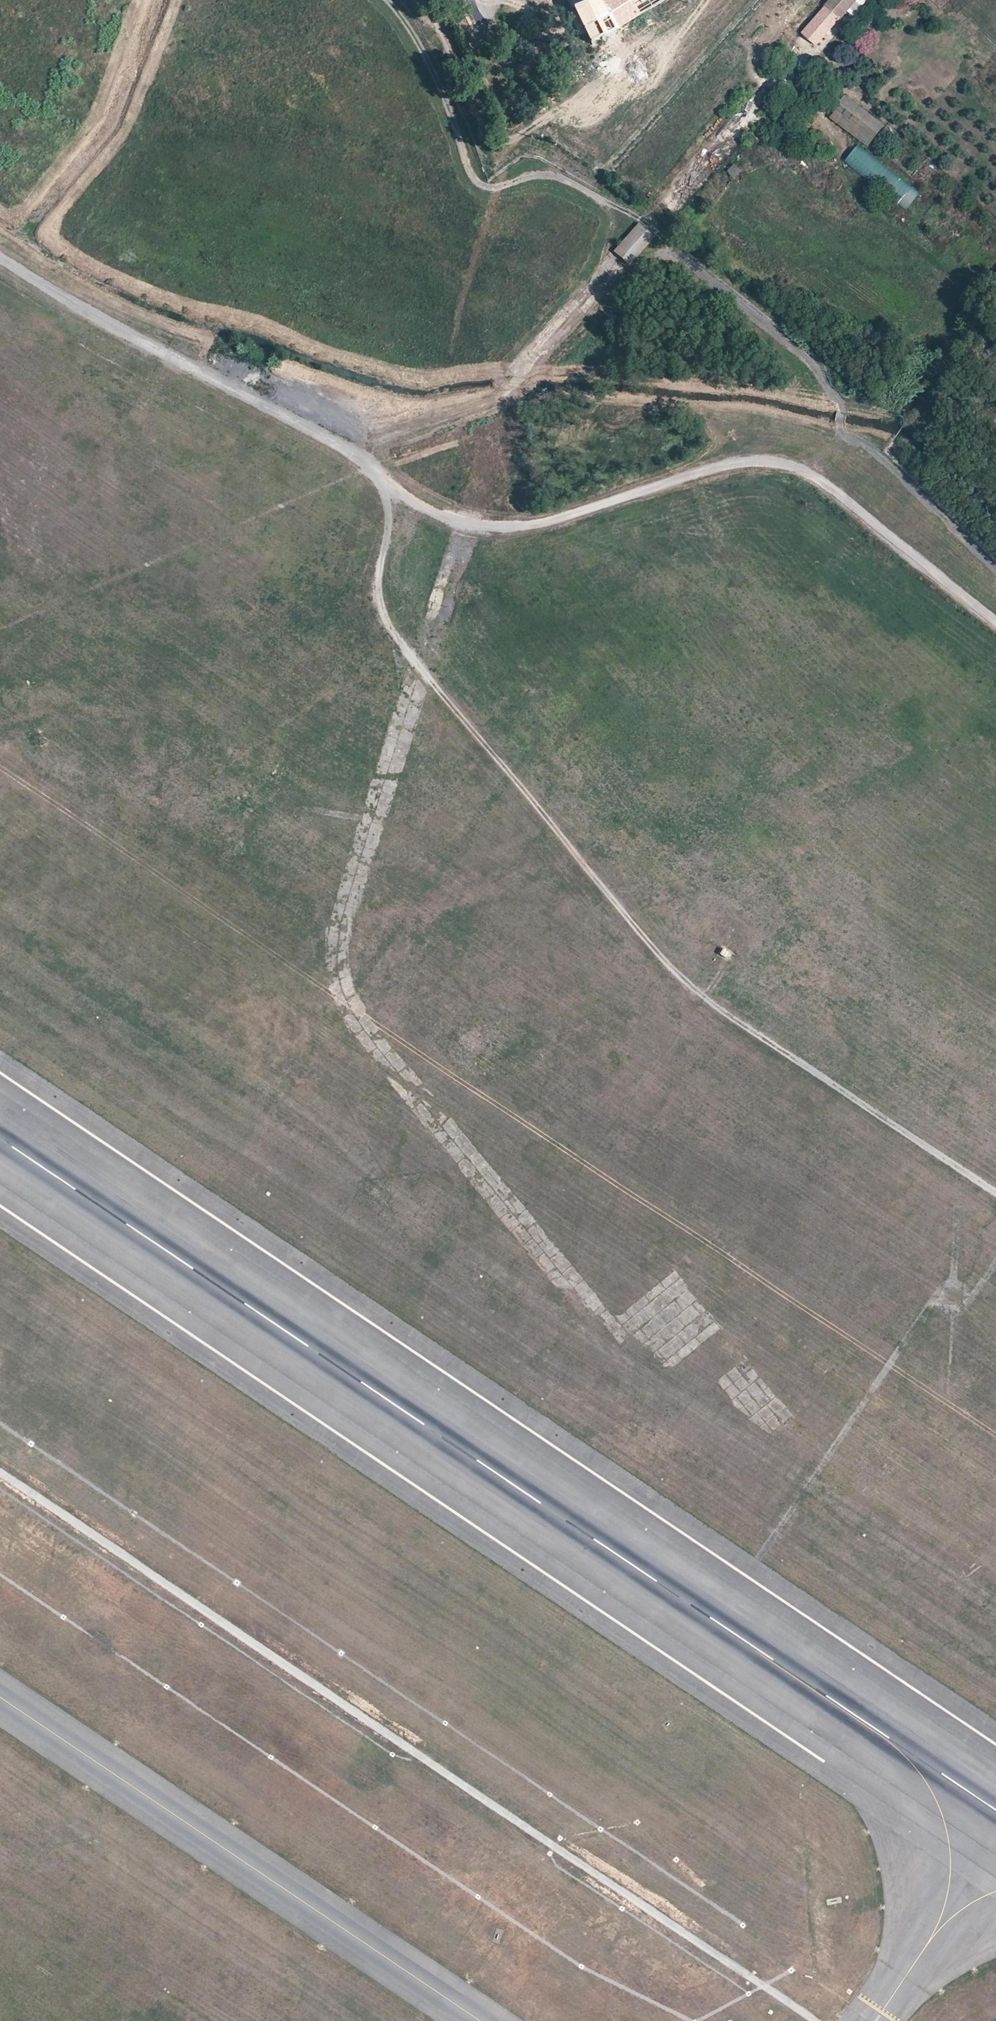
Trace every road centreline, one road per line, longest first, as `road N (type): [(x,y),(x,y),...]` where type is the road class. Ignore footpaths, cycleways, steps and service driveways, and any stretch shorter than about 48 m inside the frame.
road 1 (track): [(387,0),(422,50),(474,179),(488,188),(532,174),(555,177),(646,220),(704,273)]

